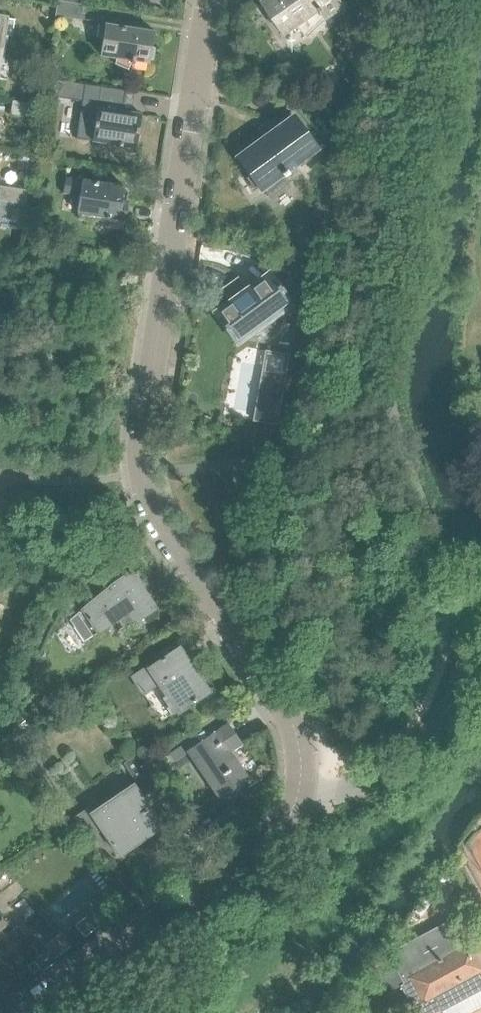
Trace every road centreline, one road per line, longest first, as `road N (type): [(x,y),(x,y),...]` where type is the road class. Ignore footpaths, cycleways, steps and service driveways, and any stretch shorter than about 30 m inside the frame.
road 1 (residential): [(24,1012),(274,840),(300,794),(292,719),(170,538),(144,473),(149,396),(209,0)]

